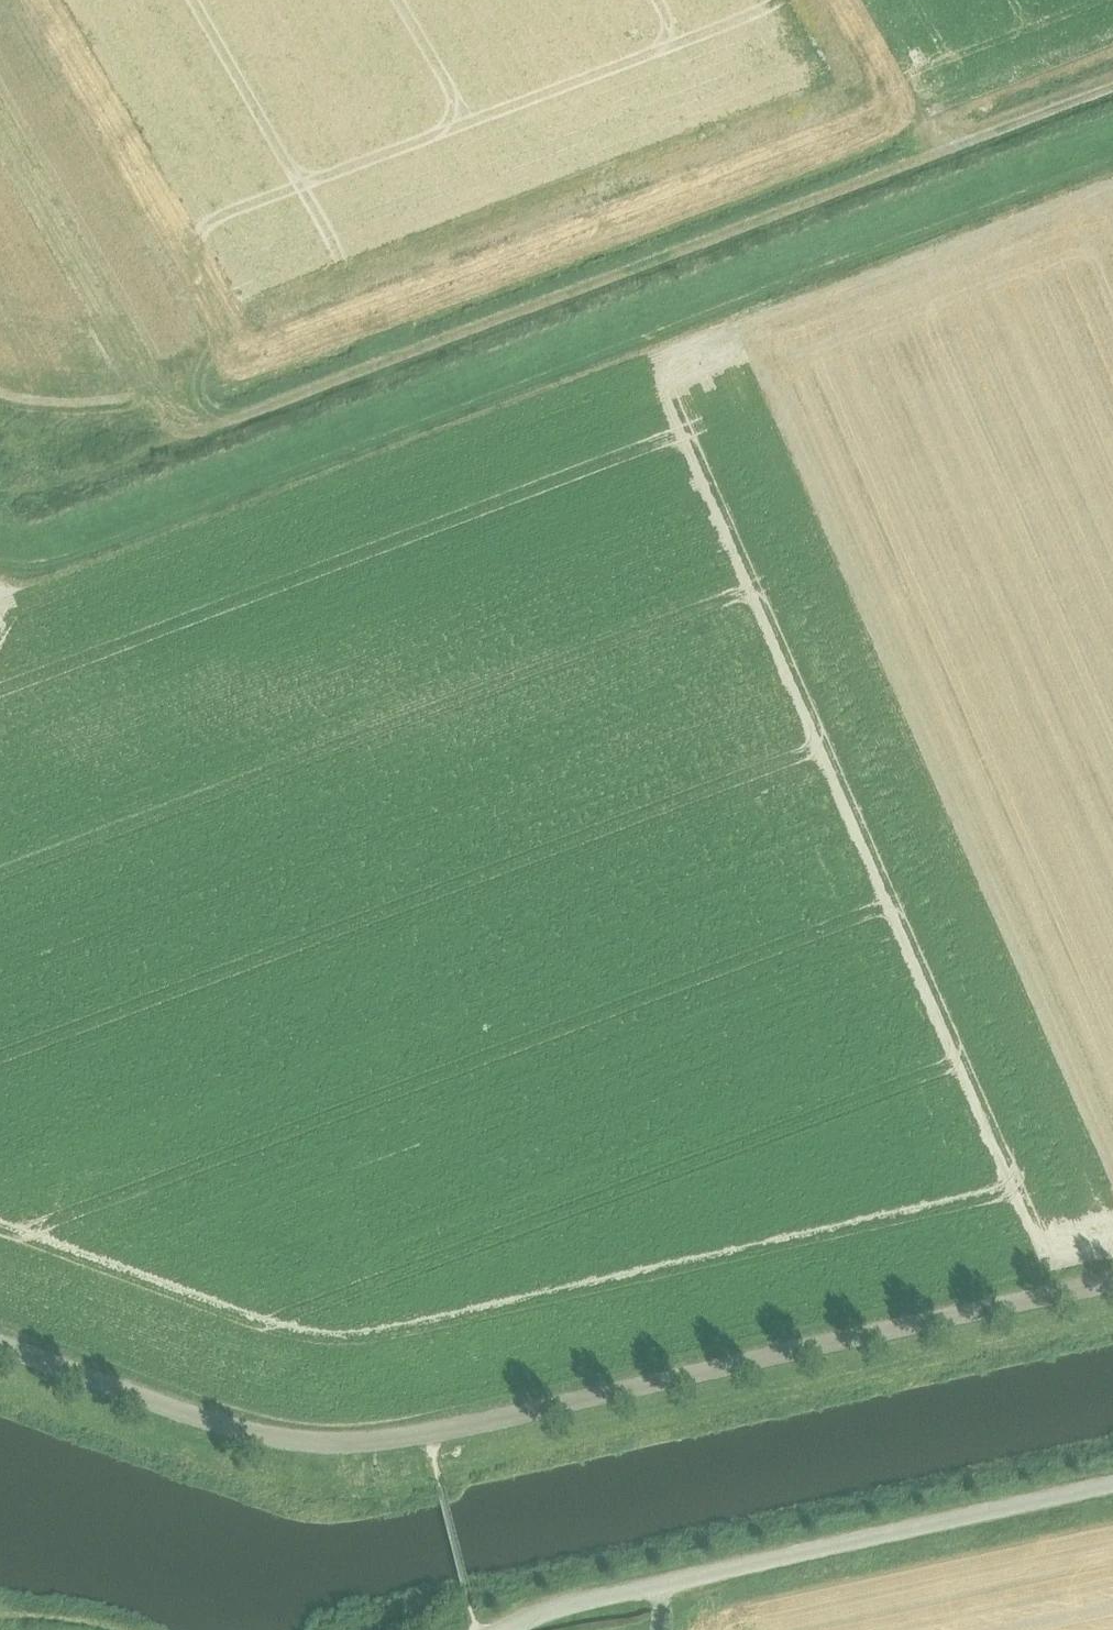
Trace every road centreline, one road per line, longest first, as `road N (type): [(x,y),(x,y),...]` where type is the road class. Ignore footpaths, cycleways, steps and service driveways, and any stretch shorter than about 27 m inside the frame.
road 1 (track): [(239,417),(1112,86)]
road 2 (track): [(1112,1280),(426,1432)]
road 3 (unclassified): [(507,1629),(623,1593),(1112,1484)]
road 4 (track): [(426,1432),(319,1444),(272,1438),(0,1344)]

